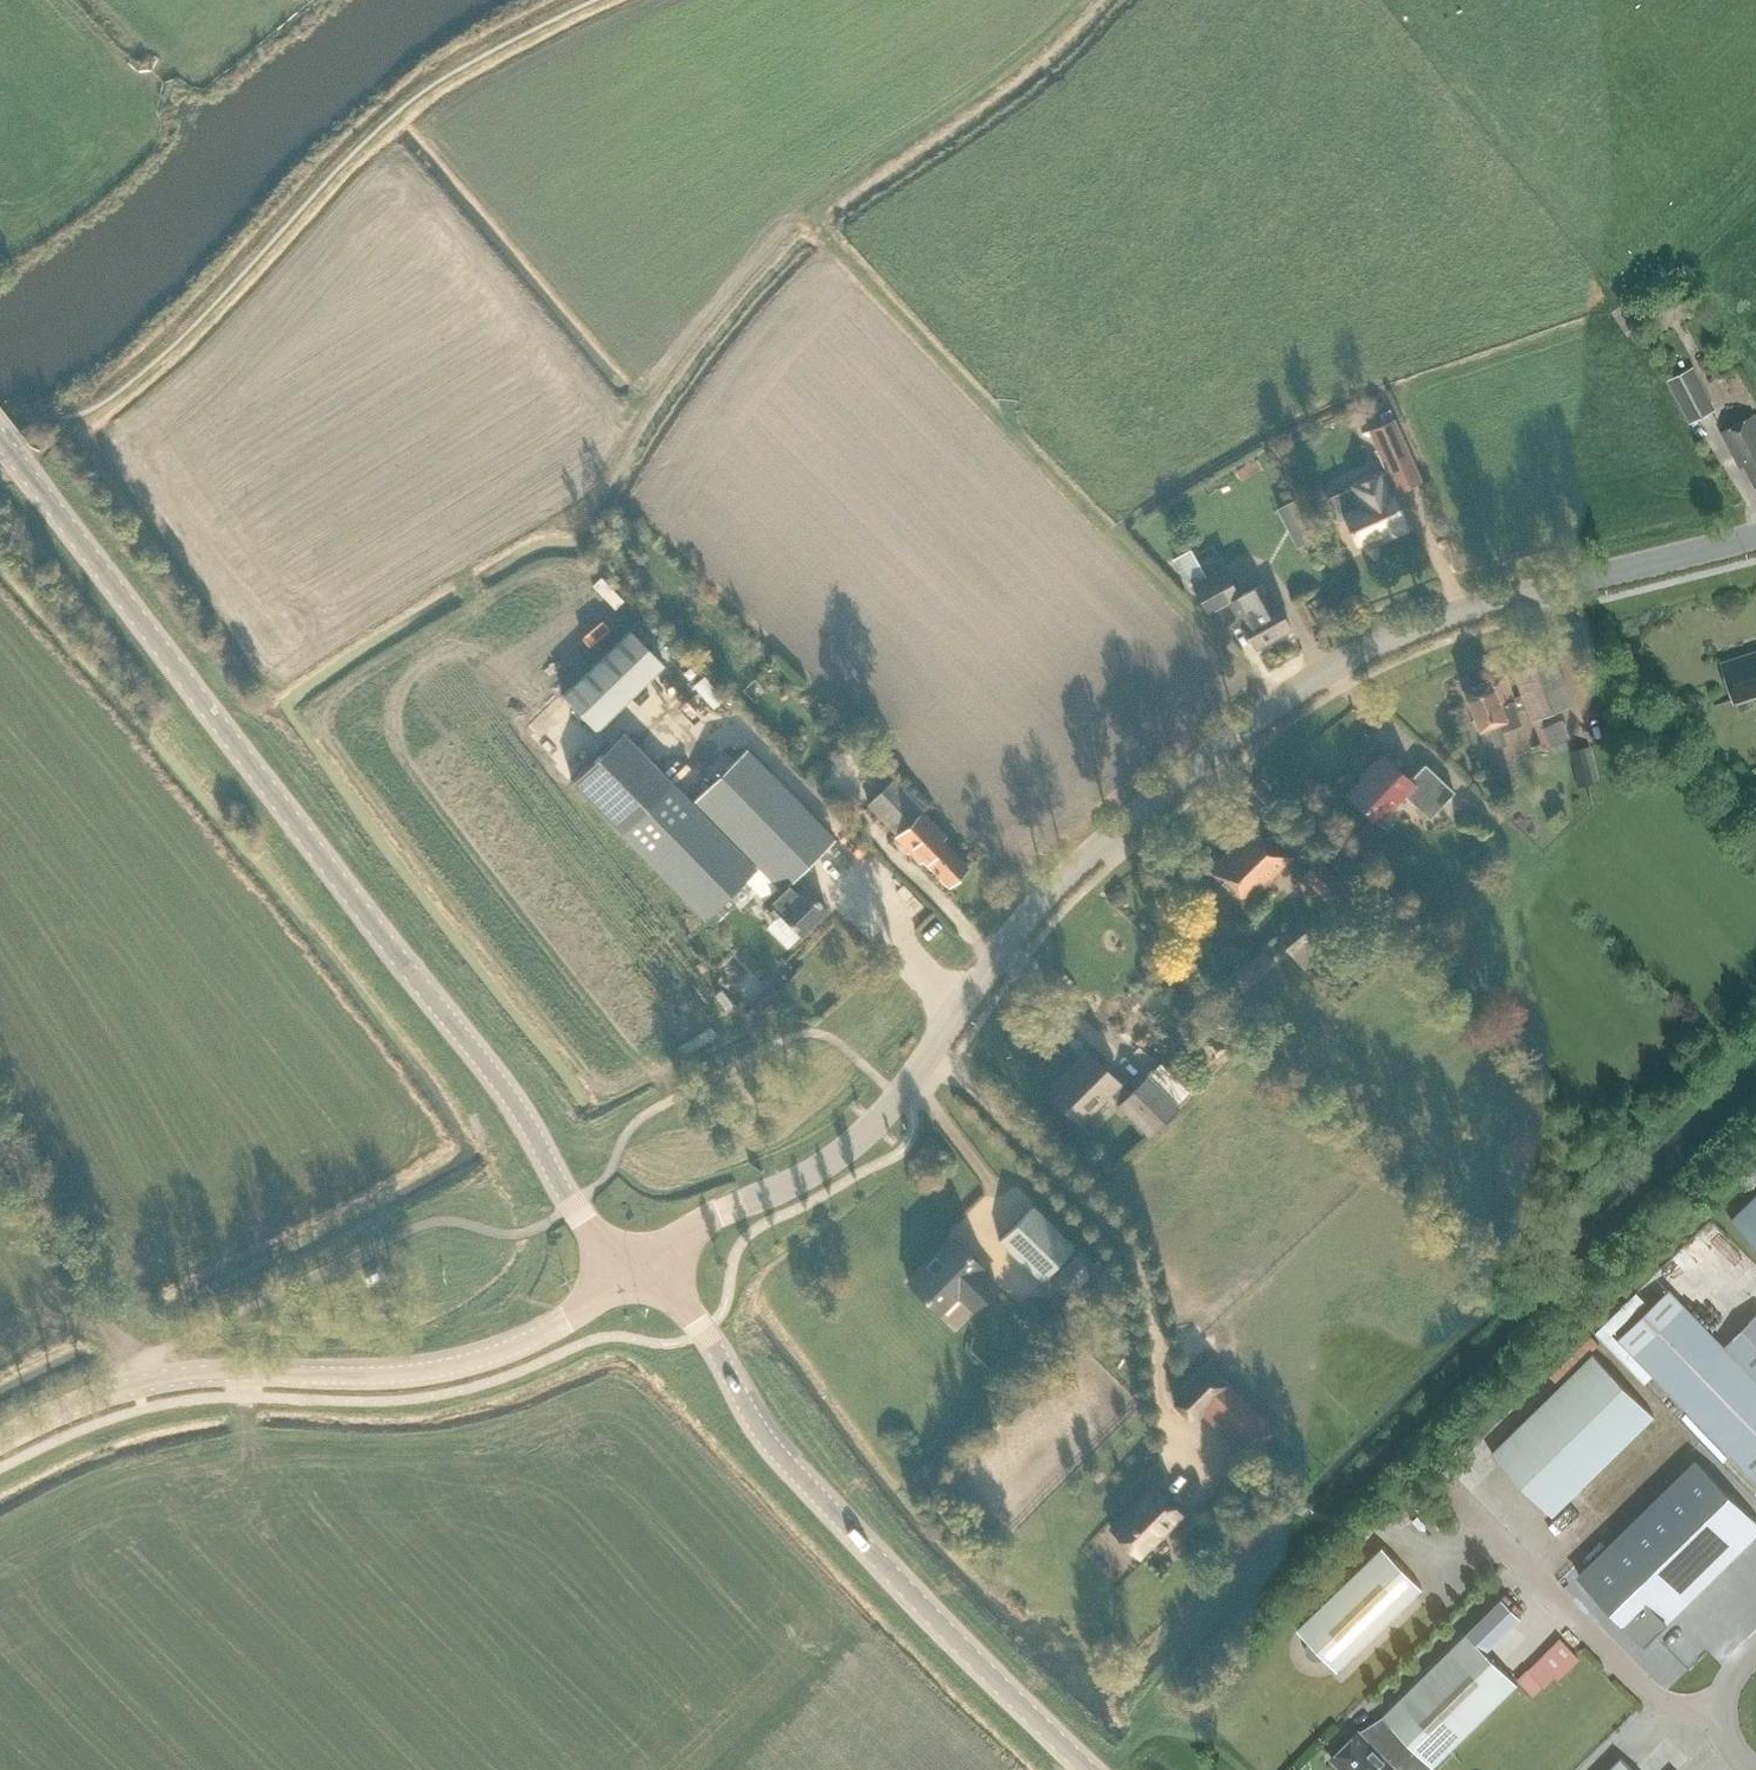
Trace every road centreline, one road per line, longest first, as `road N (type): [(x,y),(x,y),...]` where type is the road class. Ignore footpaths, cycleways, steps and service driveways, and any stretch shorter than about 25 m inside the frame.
road 1 (tertiary): [(629,1271),(722,1214),(826,1166),(877,1122),(1065,873),(1287,696),(1418,626),(1755,537)]
road 2 (secondary): [(629,1271),(575,1202),(523,1113),(0,439)]
road 3 (track): [(1499,1541),(1464,1573),(1432,1563),(1400,1529),(1301,1515),(1183,1457),(1159,1310),(1130,1243),(933,1047)]
road 4 (secondary): [(1091,1769),(787,1462),(674,1294),(629,1271)]
road 5 (tertiary): [(0,1440),(150,1383),(453,1366),(563,1324),(629,1271)]
road 6 (unclassified): [(1755,1769),(1721,1713),(1733,1675),(1755,1653)]

